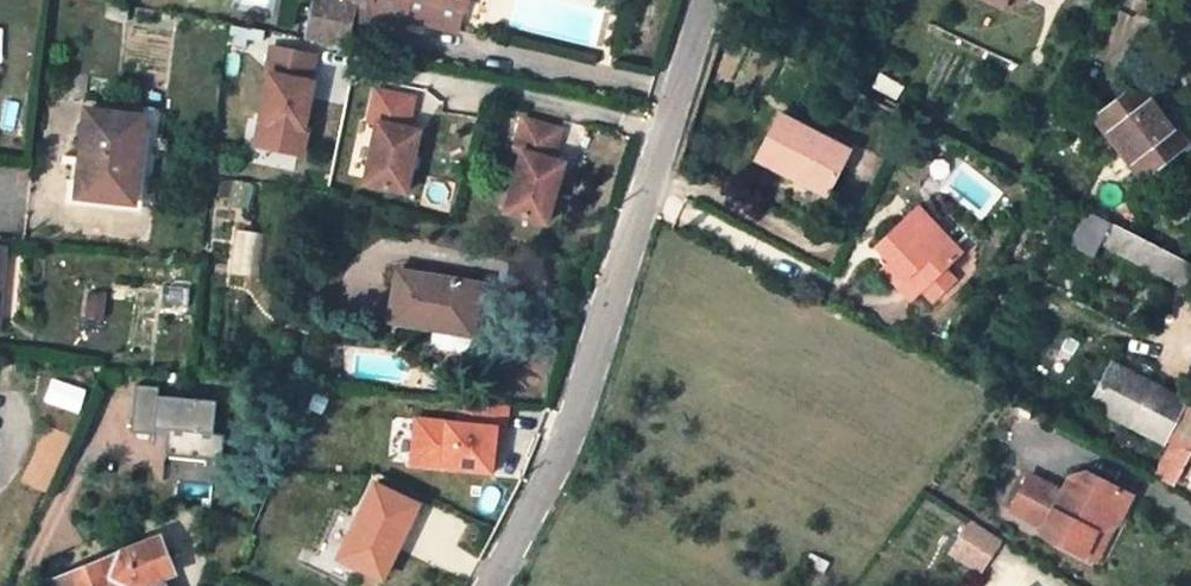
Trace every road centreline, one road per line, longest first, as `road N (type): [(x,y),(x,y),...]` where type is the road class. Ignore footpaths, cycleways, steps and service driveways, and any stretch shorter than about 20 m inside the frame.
road 1 (residential): [(489,585),(563,439),(707,0)]

